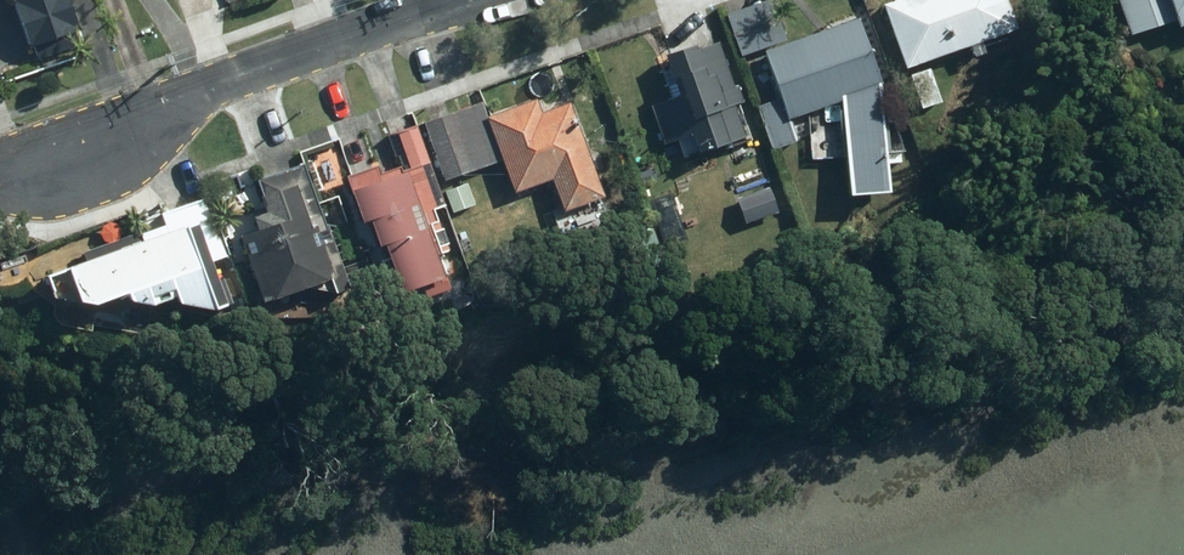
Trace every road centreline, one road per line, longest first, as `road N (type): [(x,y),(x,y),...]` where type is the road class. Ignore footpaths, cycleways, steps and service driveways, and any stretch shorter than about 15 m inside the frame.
road 1 (residential): [(75,138),(463,0)]

